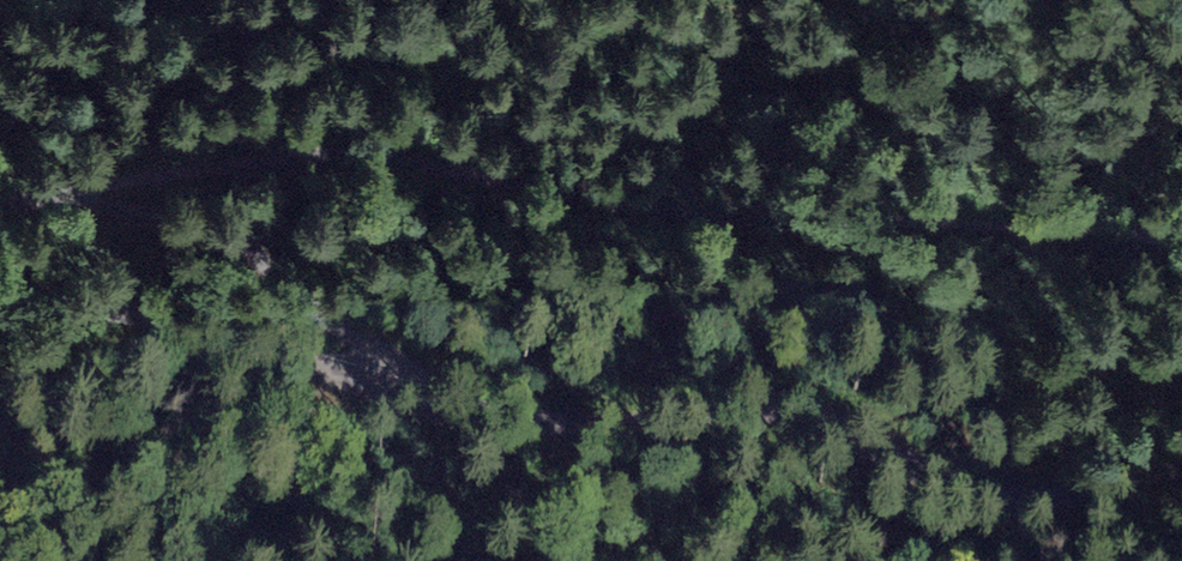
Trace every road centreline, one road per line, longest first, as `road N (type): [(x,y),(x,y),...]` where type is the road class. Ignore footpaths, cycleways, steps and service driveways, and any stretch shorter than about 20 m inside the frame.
road 1 (track): [(394,389),(348,328),(216,234),(65,199),(265,155),(342,152),(761,223),(1138,232),(1181,244)]
road 2 (tertiary): [(1181,471),(1070,497),(1019,500),(927,475),(838,417),(797,409),(524,423),(198,328),(0,293)]

